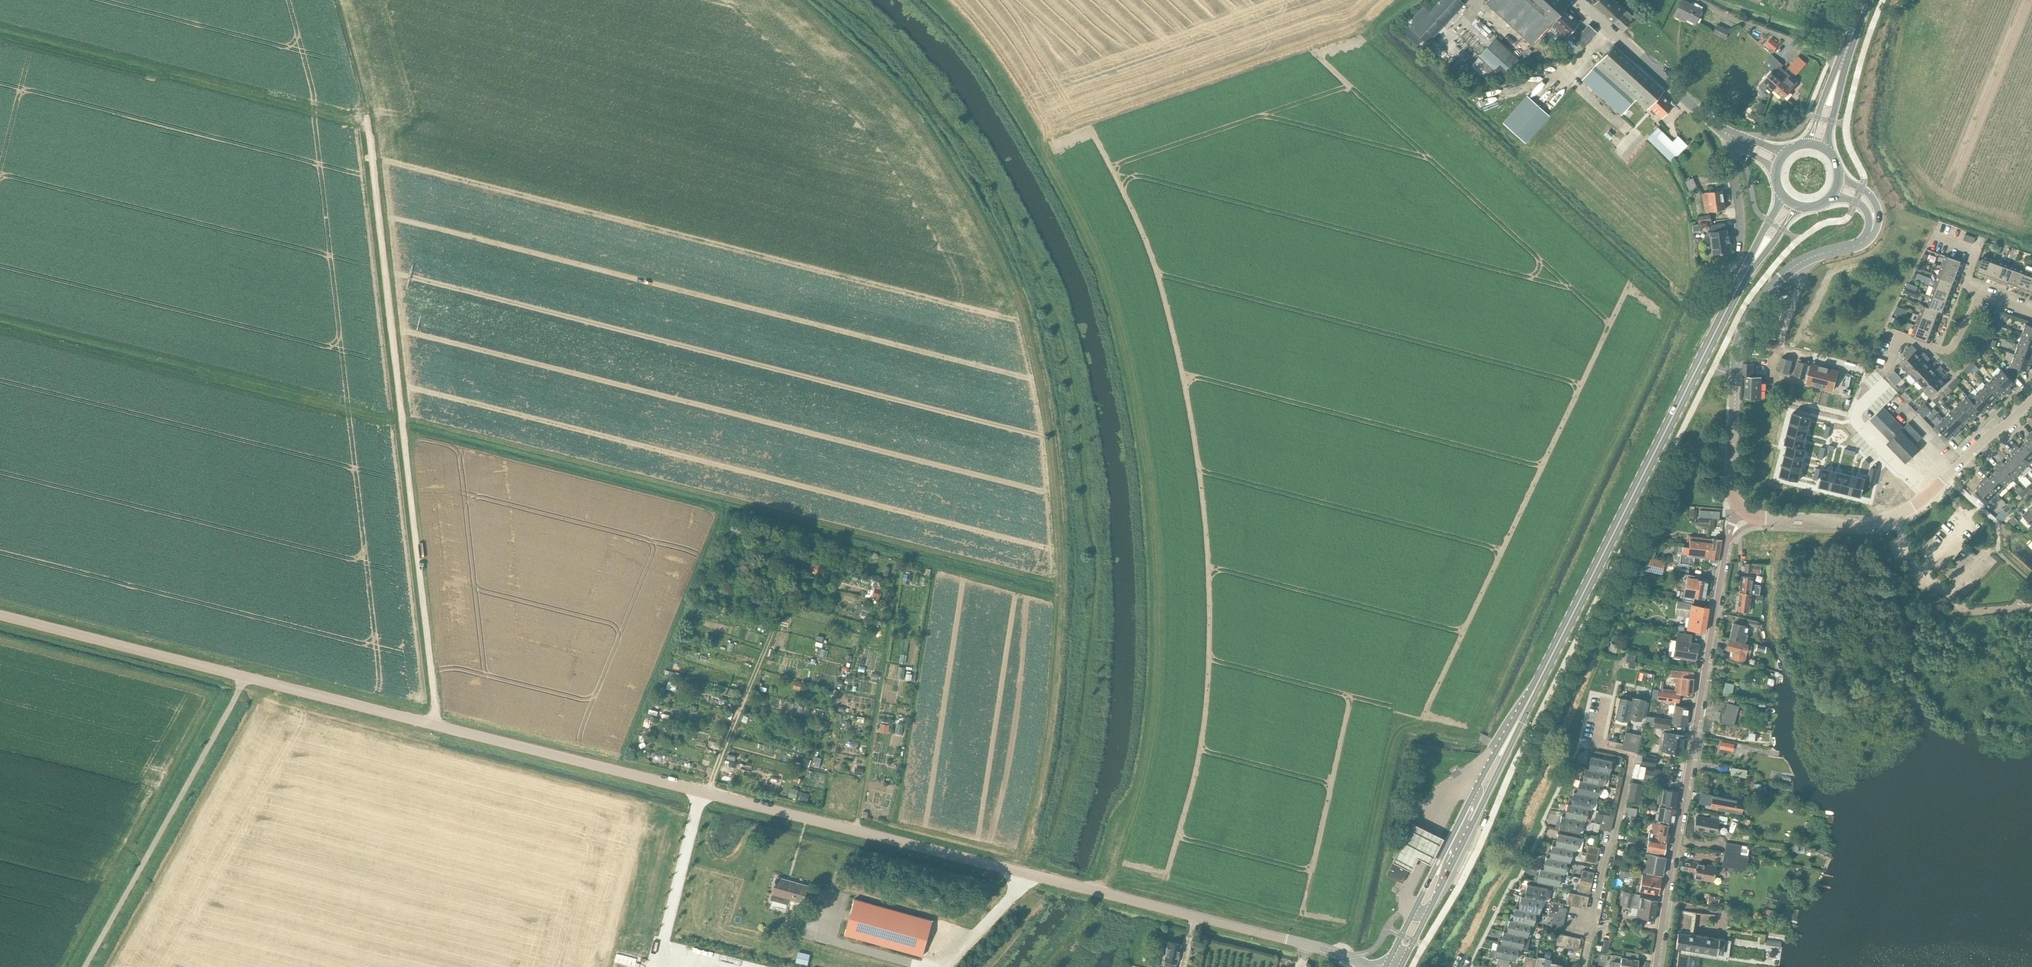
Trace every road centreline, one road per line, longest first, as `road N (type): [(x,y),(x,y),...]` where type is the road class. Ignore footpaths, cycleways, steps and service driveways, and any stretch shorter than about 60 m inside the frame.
road 1 (unclassified): [(1368,966),(1287,939),(0,615)]
road 2 (track): [(836,0),(880,33),(991,181),(1049,303),(1069,367),(1094,585),(1080,720),(1039,877)]
road 3 (track): [(437,725),(367,119)]
road 4 (secondary): [(1527,703),(1744,276)]
road 5 (residential): [(1656,966),(1728,542),(1742,510)]
road 6 (unclassified): [(1742,510),(1732,482),(1742,332),(1793,267),(1862,242),(1872,229)]
road 7 (unclassified): [(1742,510),(1798,521),(1901,517),(2031,397)]
road 8 (track): [(85,966),(246,677)]
road 9 (secondary): [(1527,703),(1385,966)]
road 10 (secondary): [(1401,966),(1527,703)]
road 11 (track): [(856,830),(900,559)]
road 12 (track): [(708,793),(808,541)]
road 13 (unclassified): [(1730,136),(1577,0)]
road 14 (residential): [(1886,372),(1900,336),(1950,348),(1980,294)]

